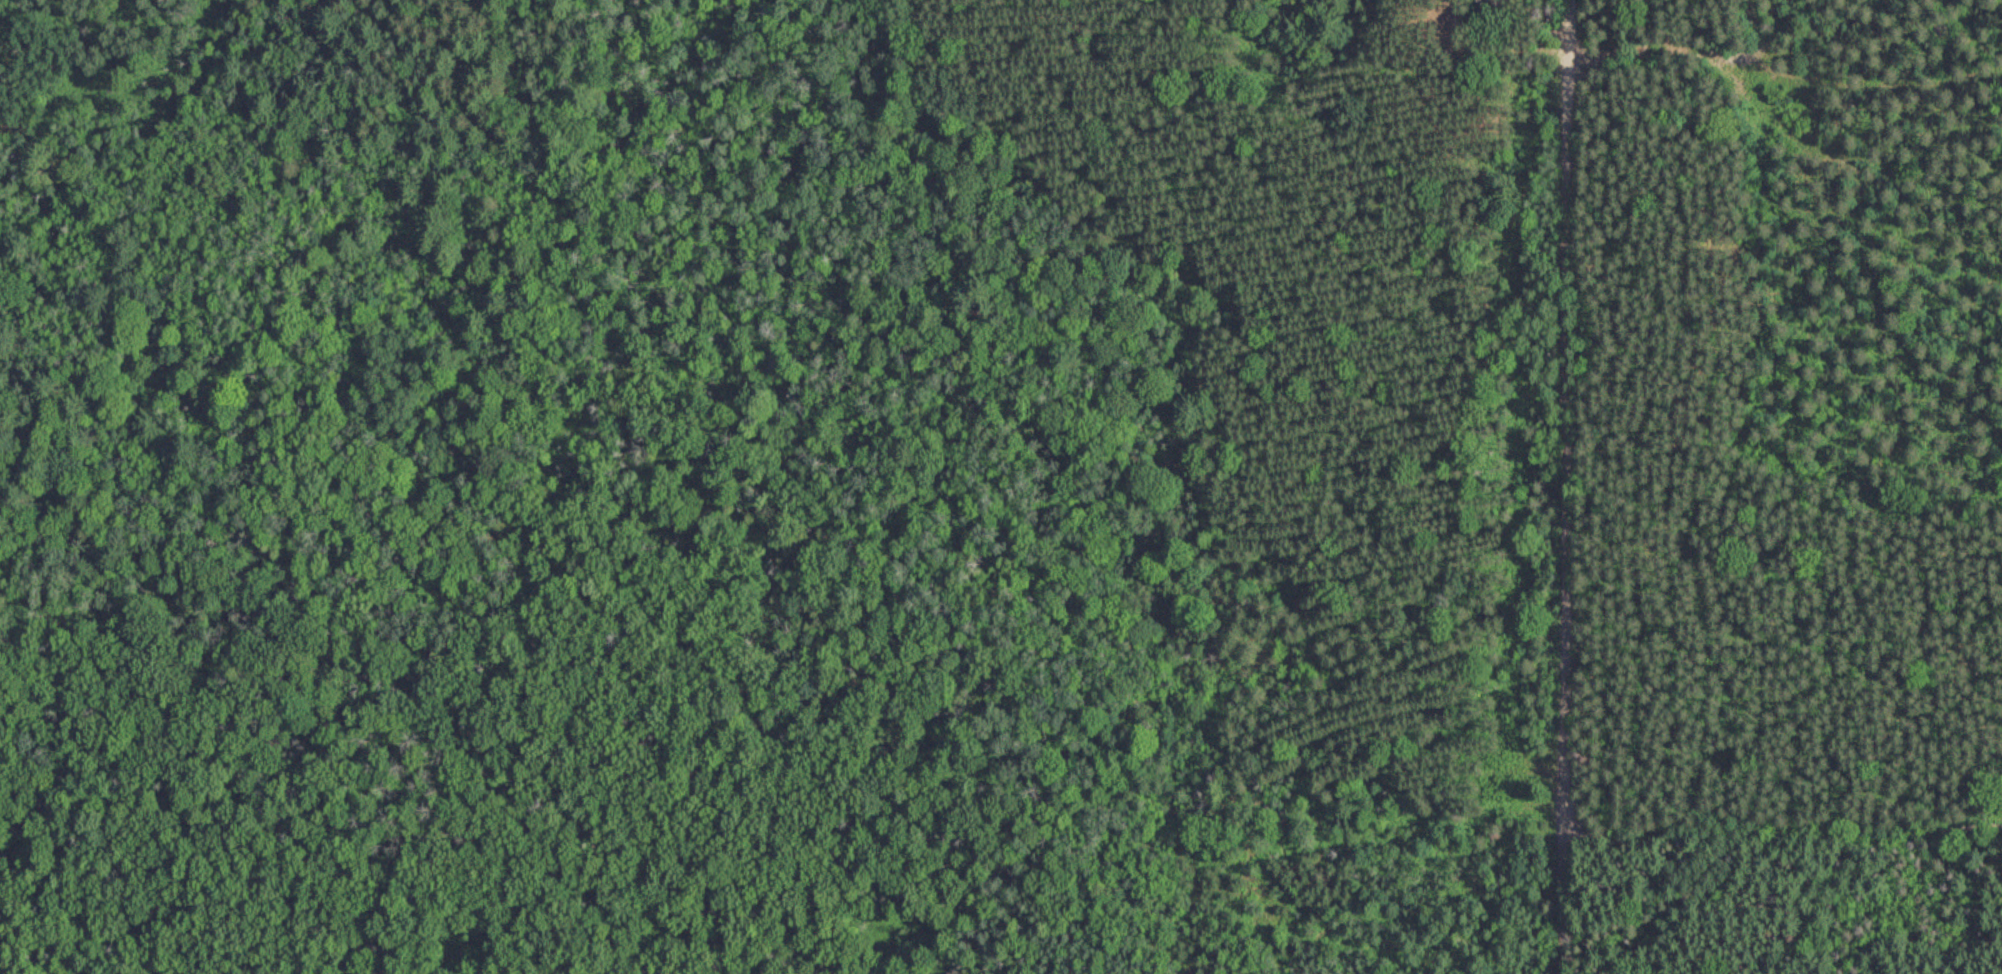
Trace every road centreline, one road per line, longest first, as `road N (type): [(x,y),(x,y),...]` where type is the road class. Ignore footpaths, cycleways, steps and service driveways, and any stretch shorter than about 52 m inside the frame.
road 1 (residential): [(1550,973),(1558,0)]

